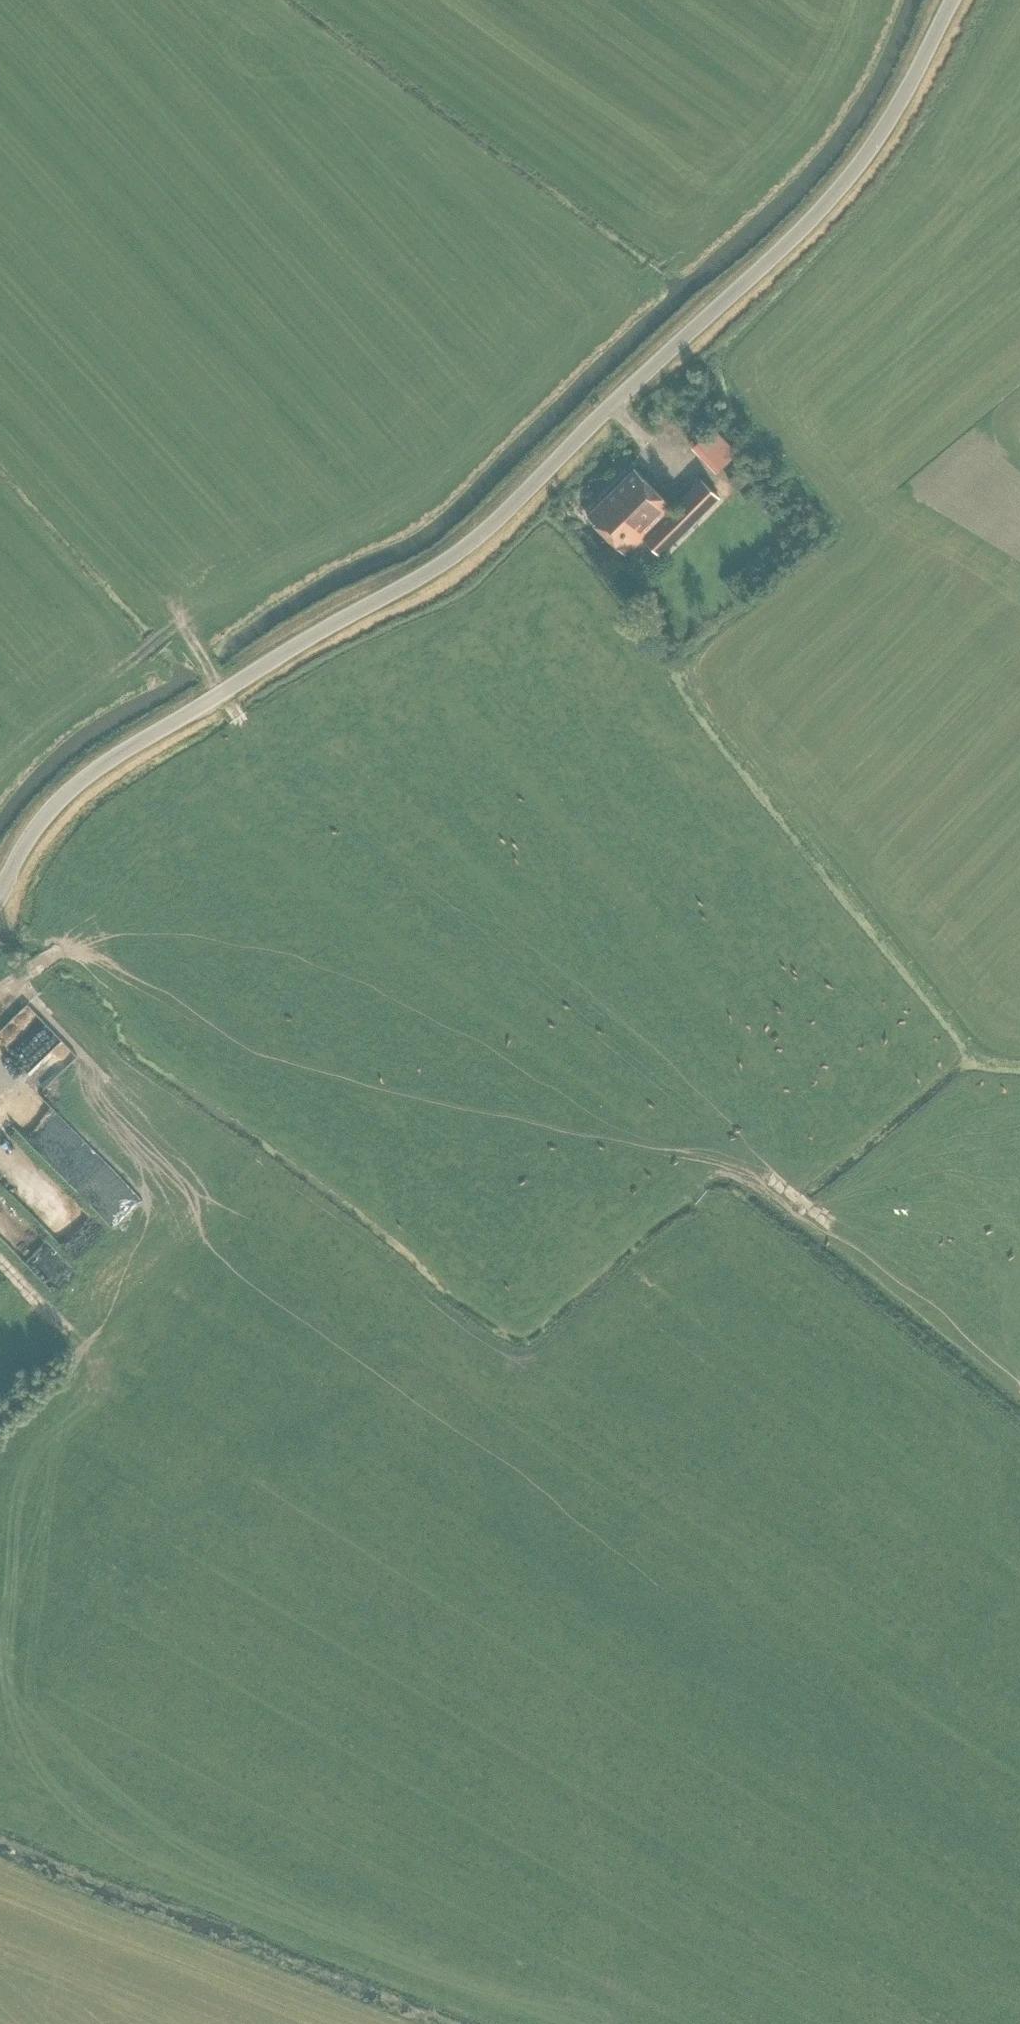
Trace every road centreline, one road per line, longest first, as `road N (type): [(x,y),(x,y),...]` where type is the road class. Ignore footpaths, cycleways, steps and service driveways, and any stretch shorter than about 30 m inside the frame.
road 1 (unclassified): [(0,889),(42,819),(82,780),(447,563),(508,511),(848,182),(956,0)]

